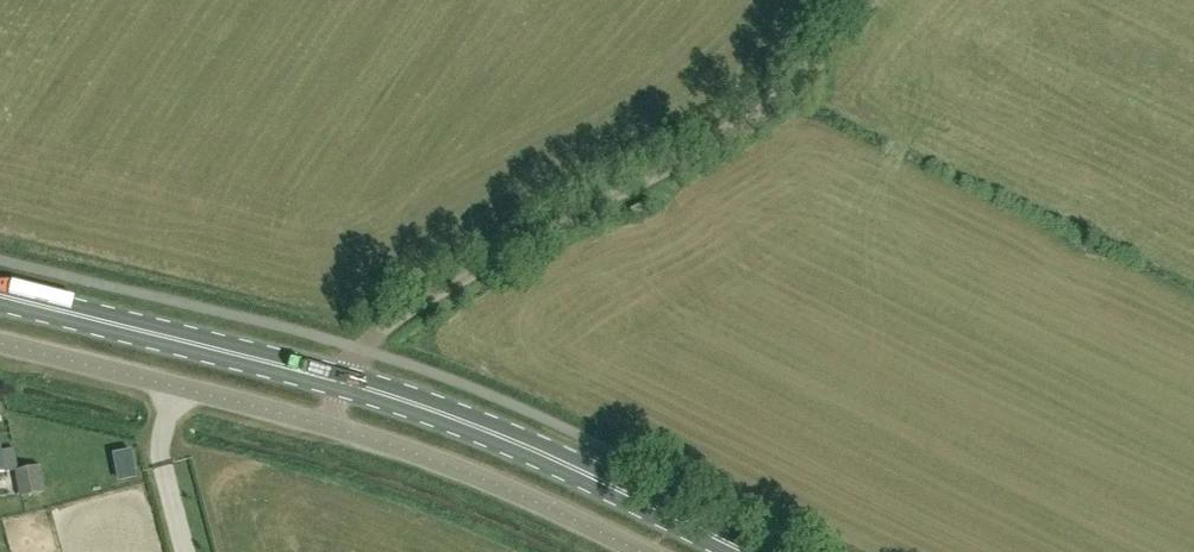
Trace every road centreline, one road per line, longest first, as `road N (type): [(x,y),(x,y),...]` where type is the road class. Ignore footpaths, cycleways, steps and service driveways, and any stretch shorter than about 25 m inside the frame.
road 1 (primary): [(741,551),(506,441),(347,383),(0,296)]
road 2 (unclassified): [(638,551),(475,478),(330,426),(0,343)]

